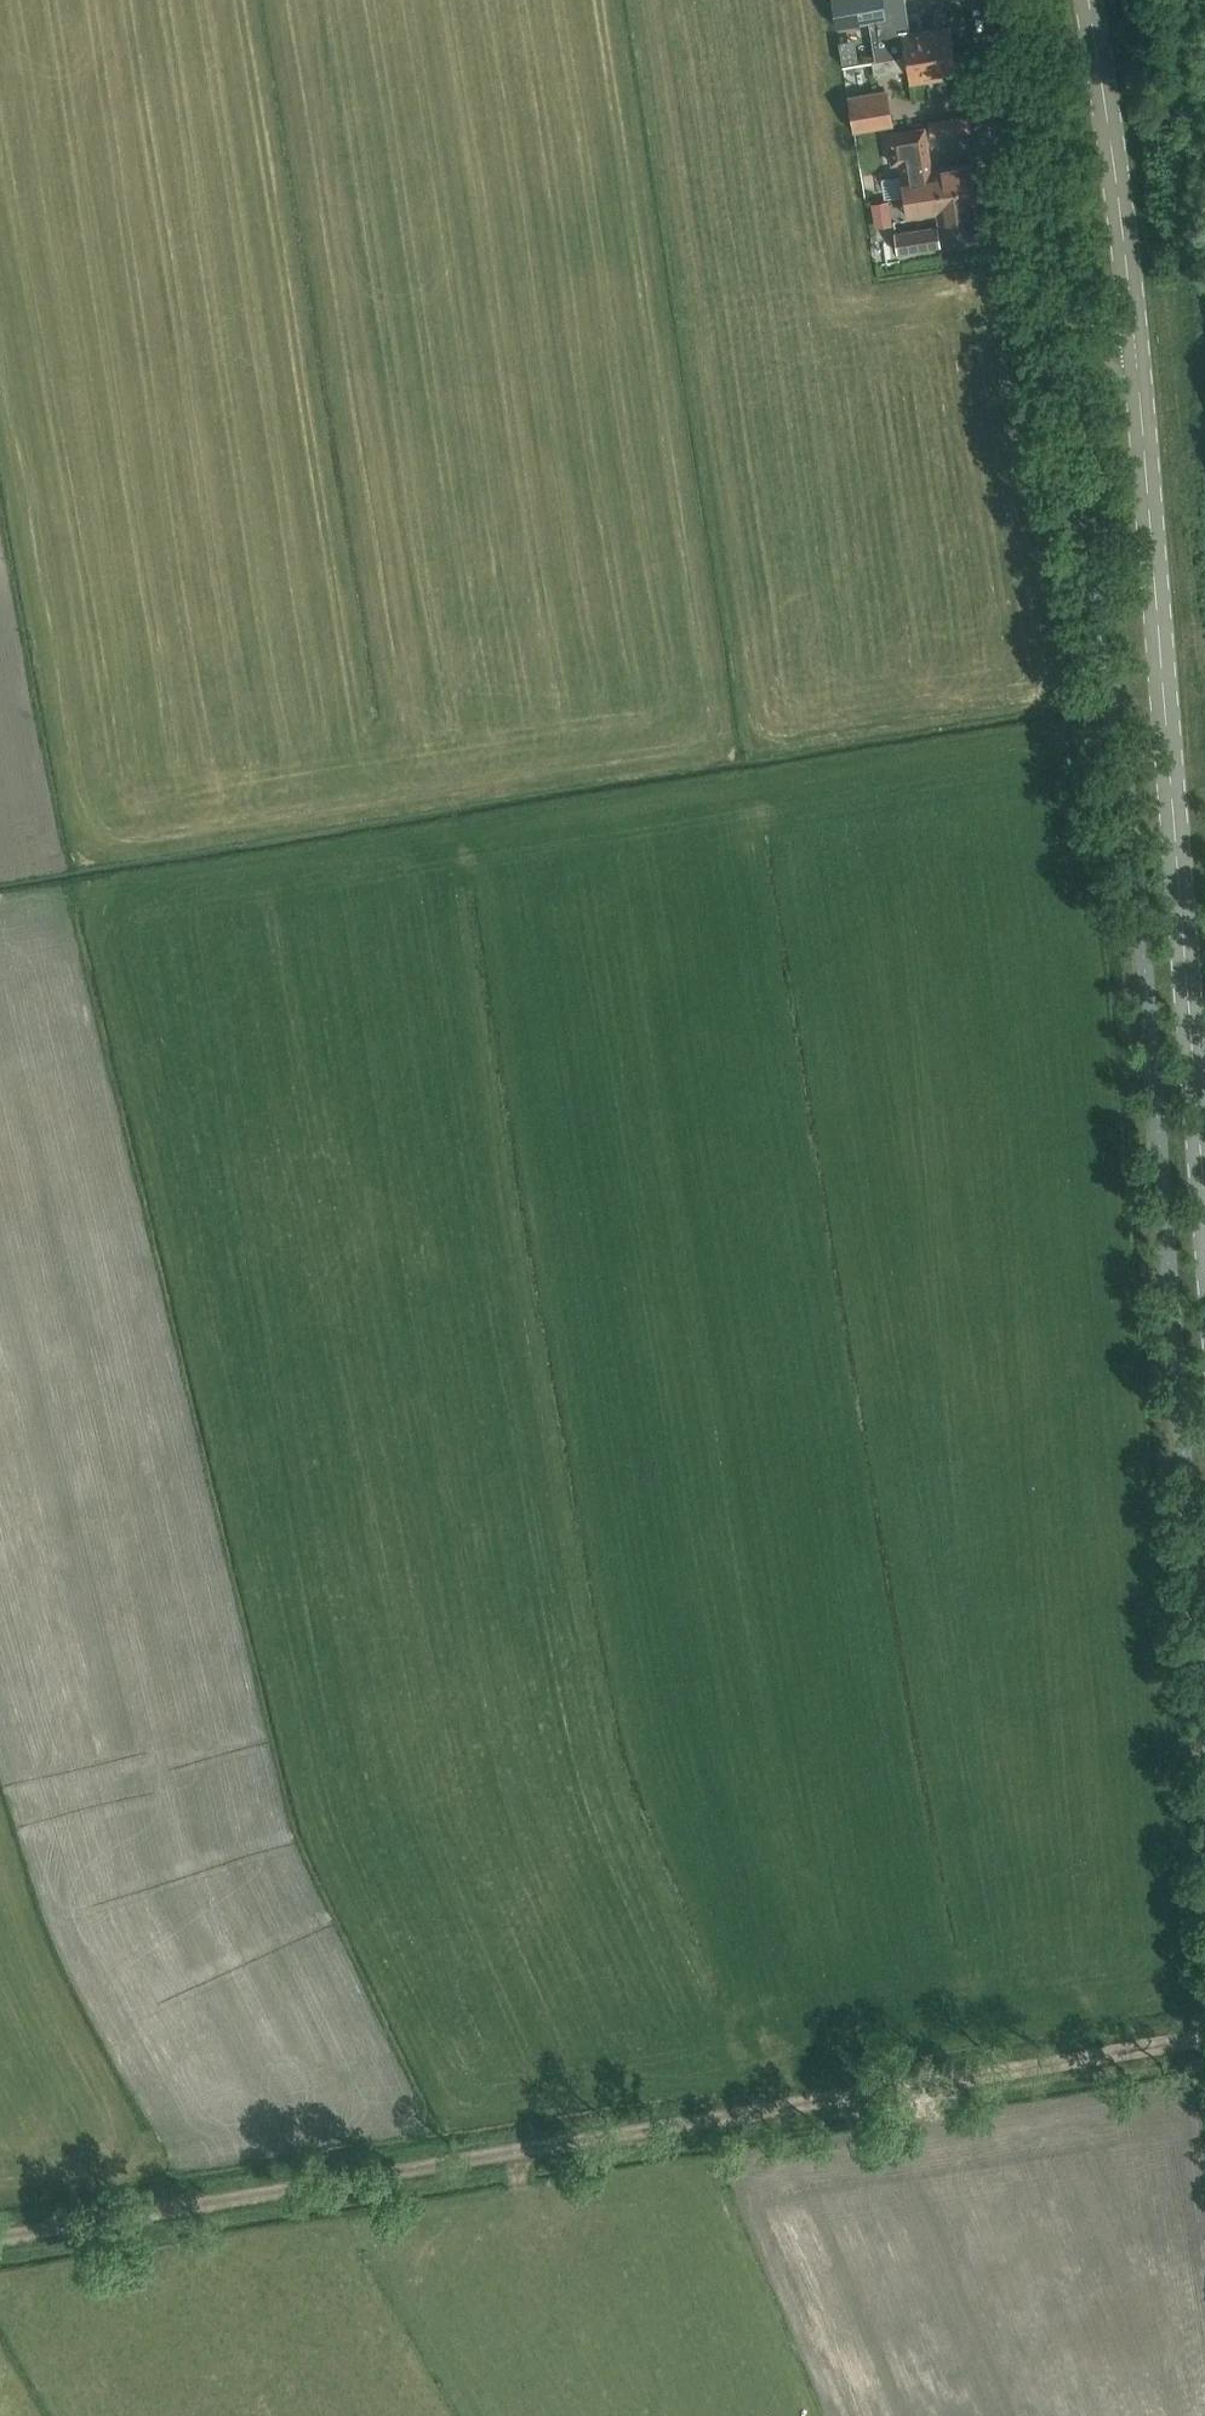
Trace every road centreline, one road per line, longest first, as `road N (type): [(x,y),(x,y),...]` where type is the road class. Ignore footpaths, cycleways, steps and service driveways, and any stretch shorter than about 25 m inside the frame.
road 1 (track): [(0,2236),(1204,2042)]
road 2 (tertiary): [(1204,1161),(1138,352)]
road 3 (residential): [(1138,352),(1051,359),(992,0)]
road 4 (tertiary): [(1138,352),(1091,0)]

